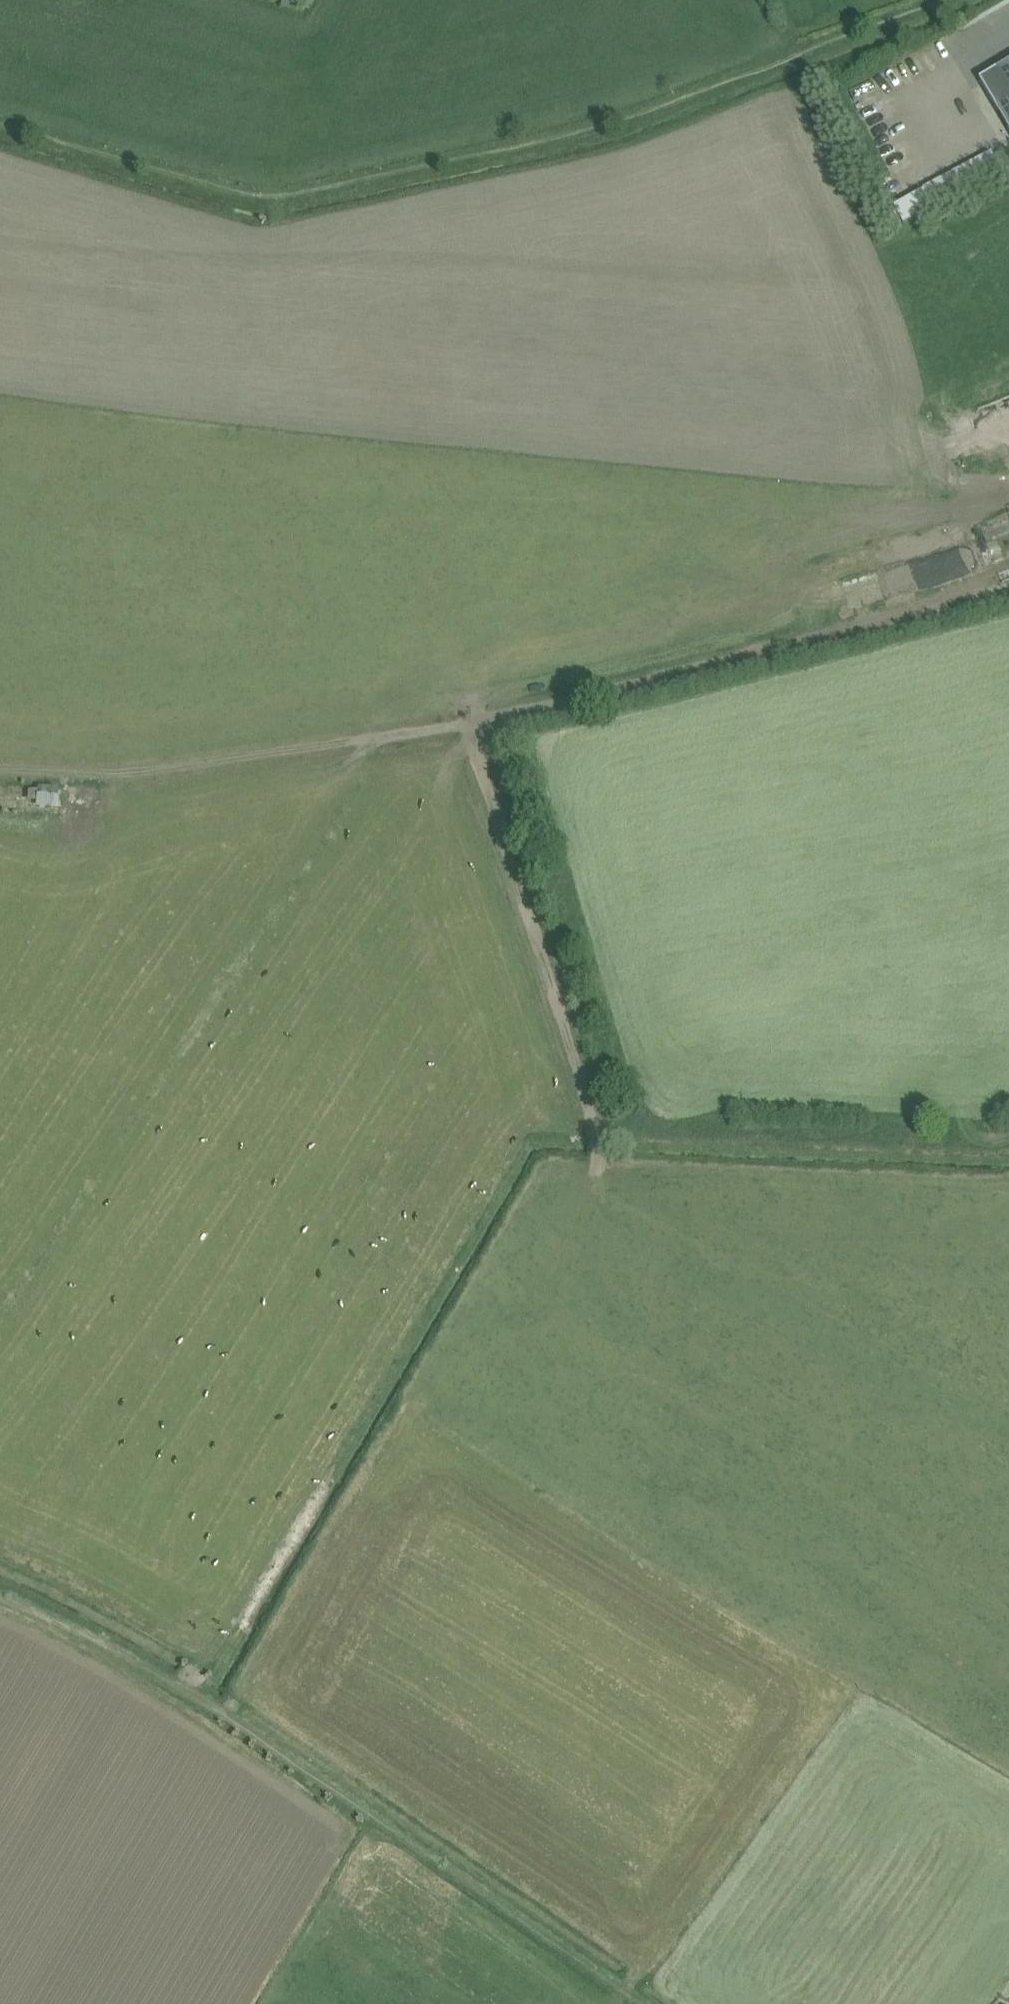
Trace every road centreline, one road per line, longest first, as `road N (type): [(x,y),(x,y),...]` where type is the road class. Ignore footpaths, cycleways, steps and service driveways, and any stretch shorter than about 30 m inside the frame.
road 1 (track): [(1008,582),(784,646),(453,722),(152,766),(0,775)]
road 2 (track): [(0,1602),(191,1695),(642,2003)]

